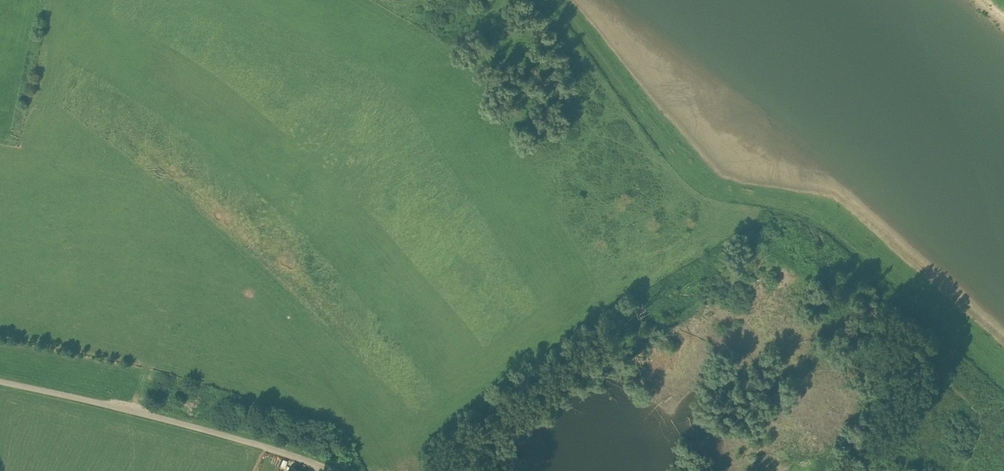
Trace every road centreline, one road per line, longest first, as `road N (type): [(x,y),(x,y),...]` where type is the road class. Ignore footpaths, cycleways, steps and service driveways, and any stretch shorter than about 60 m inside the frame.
road 1 (track): [(338,470),(159,416),(0,381)]

